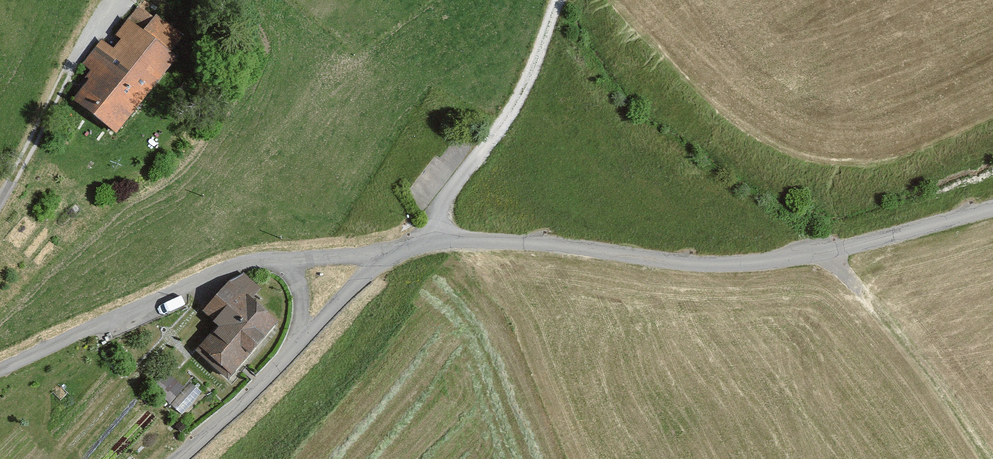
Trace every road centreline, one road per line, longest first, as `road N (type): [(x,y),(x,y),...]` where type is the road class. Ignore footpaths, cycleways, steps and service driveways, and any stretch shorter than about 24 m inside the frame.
road 1 (unclassified): [(296,349),(393,254),(426,245),(549,244),(671,262),(754,263),(992,207)]
road 2 (track): [(825,251),(940,384),(986,458)]
road 3 (track): [(115,0),(72,60),(10,184)]
road 4 (unclassified): [(178,458),(296,349)]

